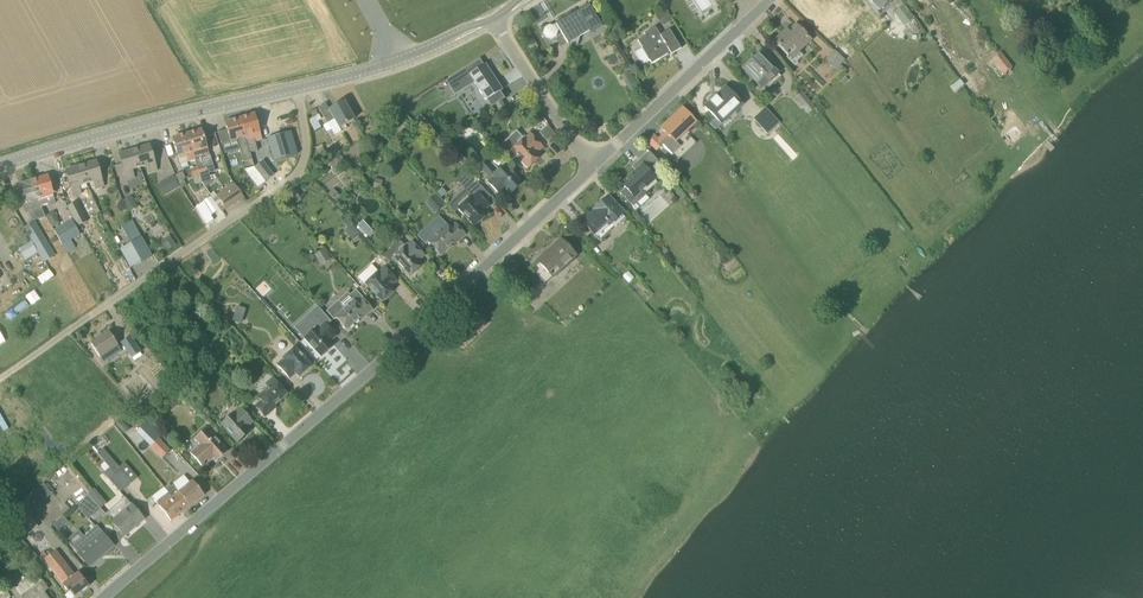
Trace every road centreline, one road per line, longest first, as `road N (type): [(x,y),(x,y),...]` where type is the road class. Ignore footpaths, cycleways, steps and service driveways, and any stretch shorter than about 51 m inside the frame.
road 1 (unclassified): [(104,597),(369,372),(591,166)]
road 2 (unclassified): [(0,377),(298,172),(306,144),(297,90)]
road 3 (tertiary): [(0,167),(297,90)]
road 4 (unclassified): [(591,166),(770,0)]
road 5 (tertiary): [(297,90),(378,68),(494,18)]
road 6 (unclassified): [(591,166),(494,18)]

